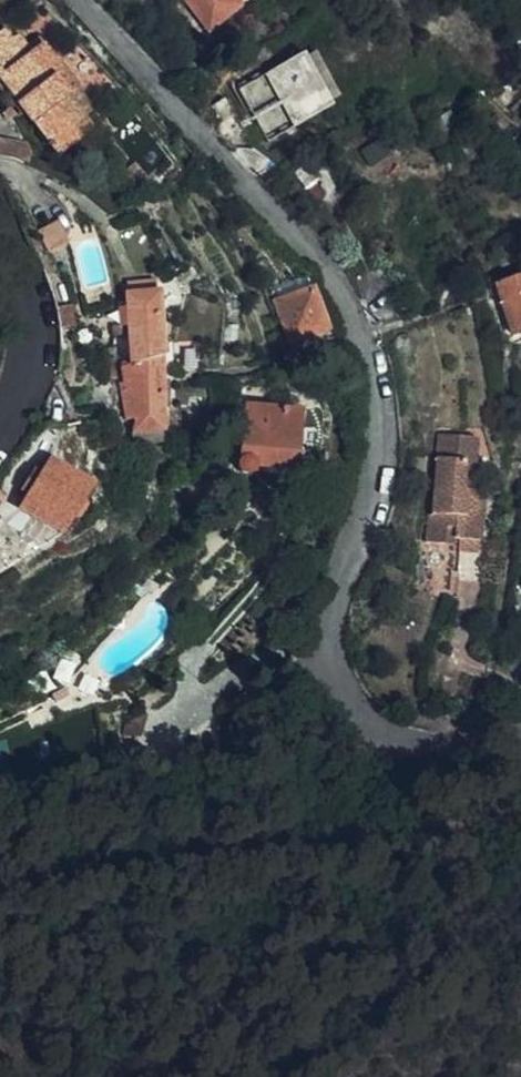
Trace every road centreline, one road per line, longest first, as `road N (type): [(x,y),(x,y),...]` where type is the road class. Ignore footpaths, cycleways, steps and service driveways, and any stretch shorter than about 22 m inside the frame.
road 1 (tertiary): [(520,735),(377,729),(348,707),(330,636),(380,470),(366,350),(330,272),(299,232),(159,92),(90,0)]
road 2 (tertiary): [(0,233),(29,311),(18,402),(0,432)]

